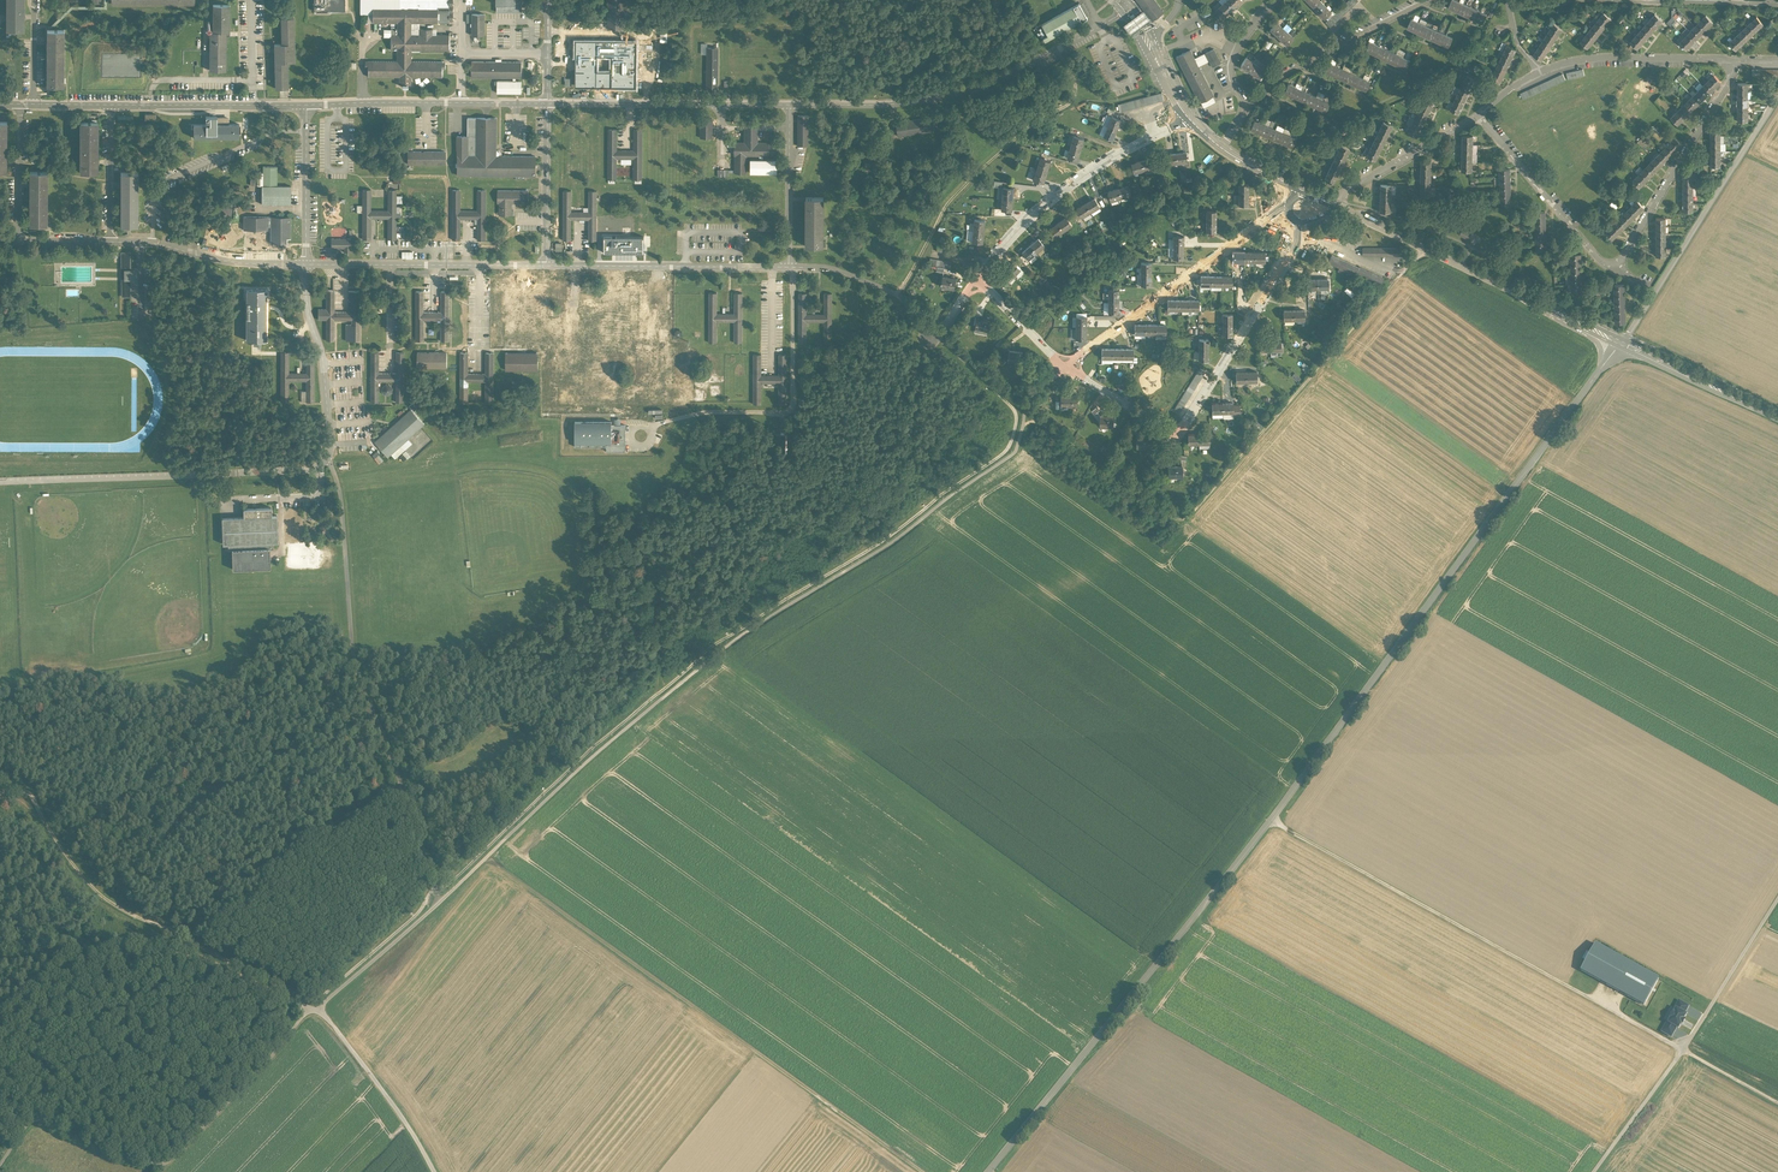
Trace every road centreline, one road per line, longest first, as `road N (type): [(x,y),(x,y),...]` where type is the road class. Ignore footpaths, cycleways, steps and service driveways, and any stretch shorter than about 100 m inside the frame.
road 1 (unclassified): [(988,1171),(1272,819),(1601,367)]
road 2 (track): [(1023,425),(1008,459),(707,661),(487,858)]
road 3 (track): [(922,1171),(487,858)]
road 4 (track): [(1272,819),(1682,1049)]
road 5 (track): [(315,1009),(165,1163),(138,1161),(34,1115),(0,1163)]
road 6 (unclassified): [(789,105),(892,104),(962,92),(1029,66),(1122,13)]
road 7 (residential): [(1777,96),(1620,341)]
road 8 (residential): [(1189,120),(1065,189),(1016,234),(981,281)]
road 9 (residential): [(1066,366),(1269,218)]
road 10 (residential): [(1617,270),(1735,71),(1734,60)]
road 11 (residential): [(1339,208),(1538,303)]
road 12 (residential): [(1292,253),(1177,436)]
road 13 (residential): [(1428,0),(1283,74),(1250,107)]
road 14 (residential): [(1480,115),(1596,256),(1617,270)]
road 15 (track): [(0,969),(135,952),(204,960)]
road 16 (track): [(435,1171),(315,1009)]
road 17 (residential): [(1734,60),(1602,57),(1540,71)]
road 18 (track): [(1682,1049),(1777,898)]
road 19 (residential): [(1334,206),(1344,191),(1480,115)]
road 20 (track): [(440,902),(315,1009)]
road 21 (track): [(1594,1171),(1682,1049)]
road 22 (tertiary): [(1650,355),(1777,418)]
road 23 (residential): [(1066,366),(1177,436)]
road 24 (residential): [(1275,0),(1232,62),(1233,80),(1250,107)]
road 25 (track): [(204,960),(315,1009)]
road 26 (residential): [(981,281),(1066,366)]

